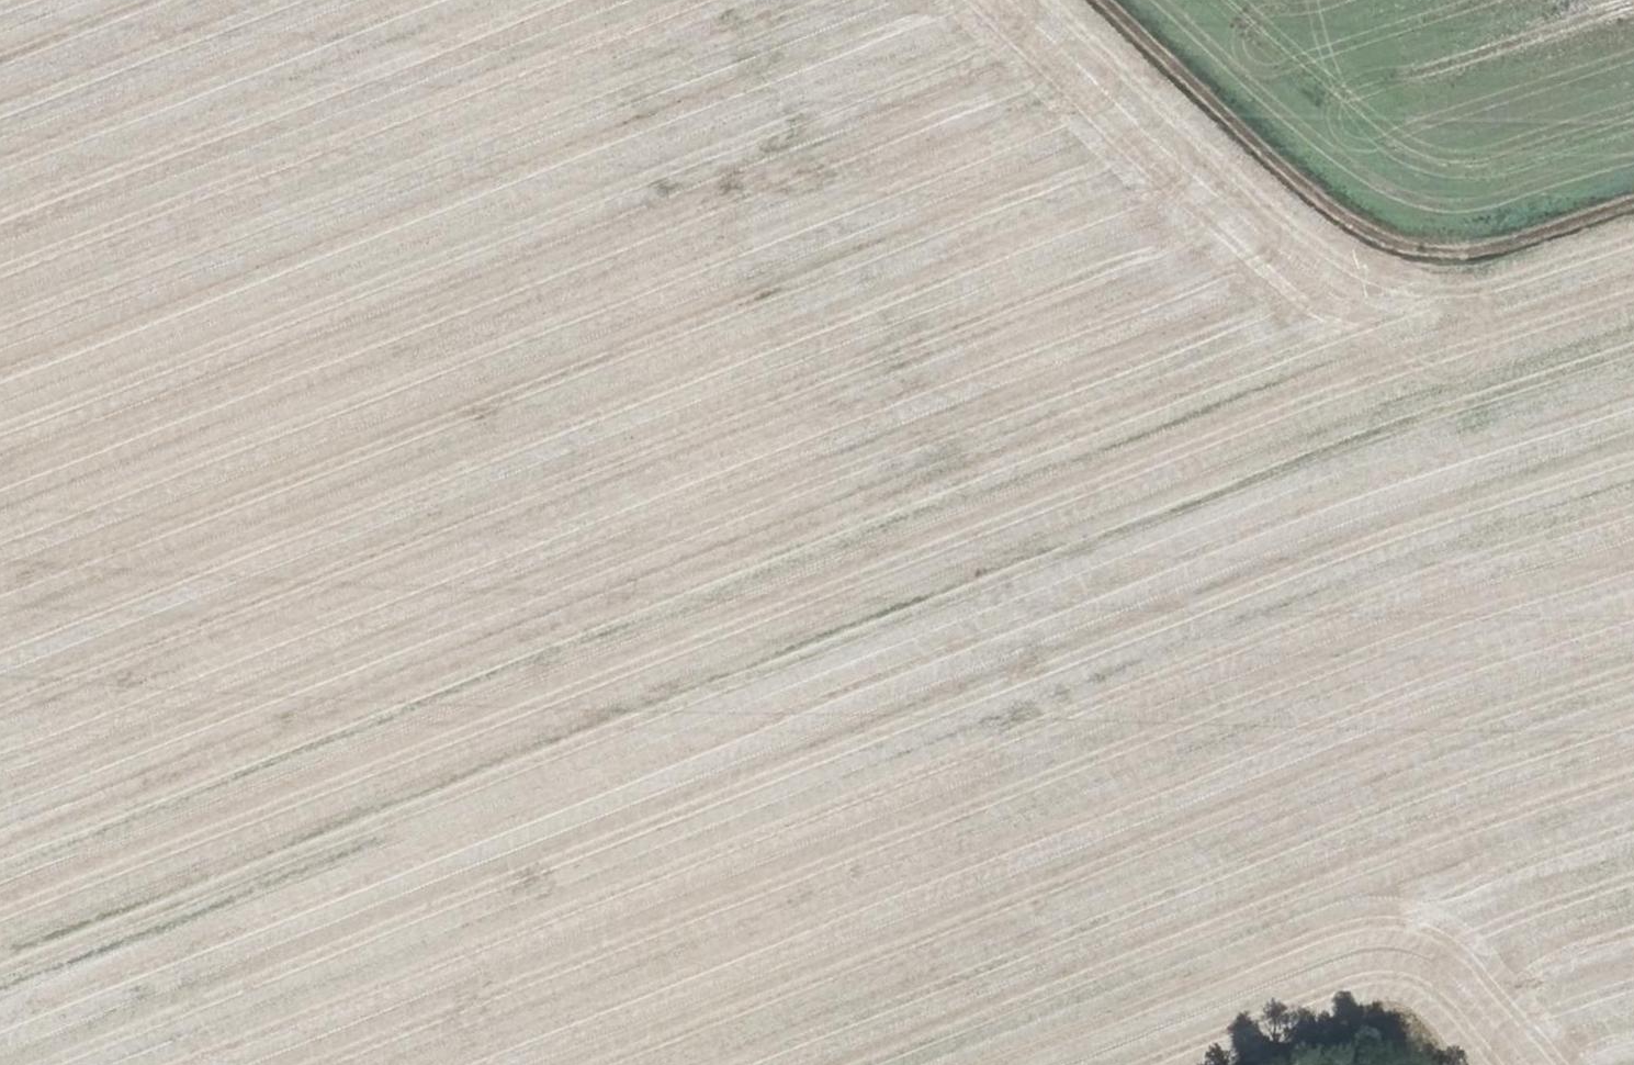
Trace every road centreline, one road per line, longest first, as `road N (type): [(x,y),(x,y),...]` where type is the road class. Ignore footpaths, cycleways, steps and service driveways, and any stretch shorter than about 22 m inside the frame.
road 1 (track): [(1091,0),(1355,243),(1408,255),(1486,244),(1633,196)]

